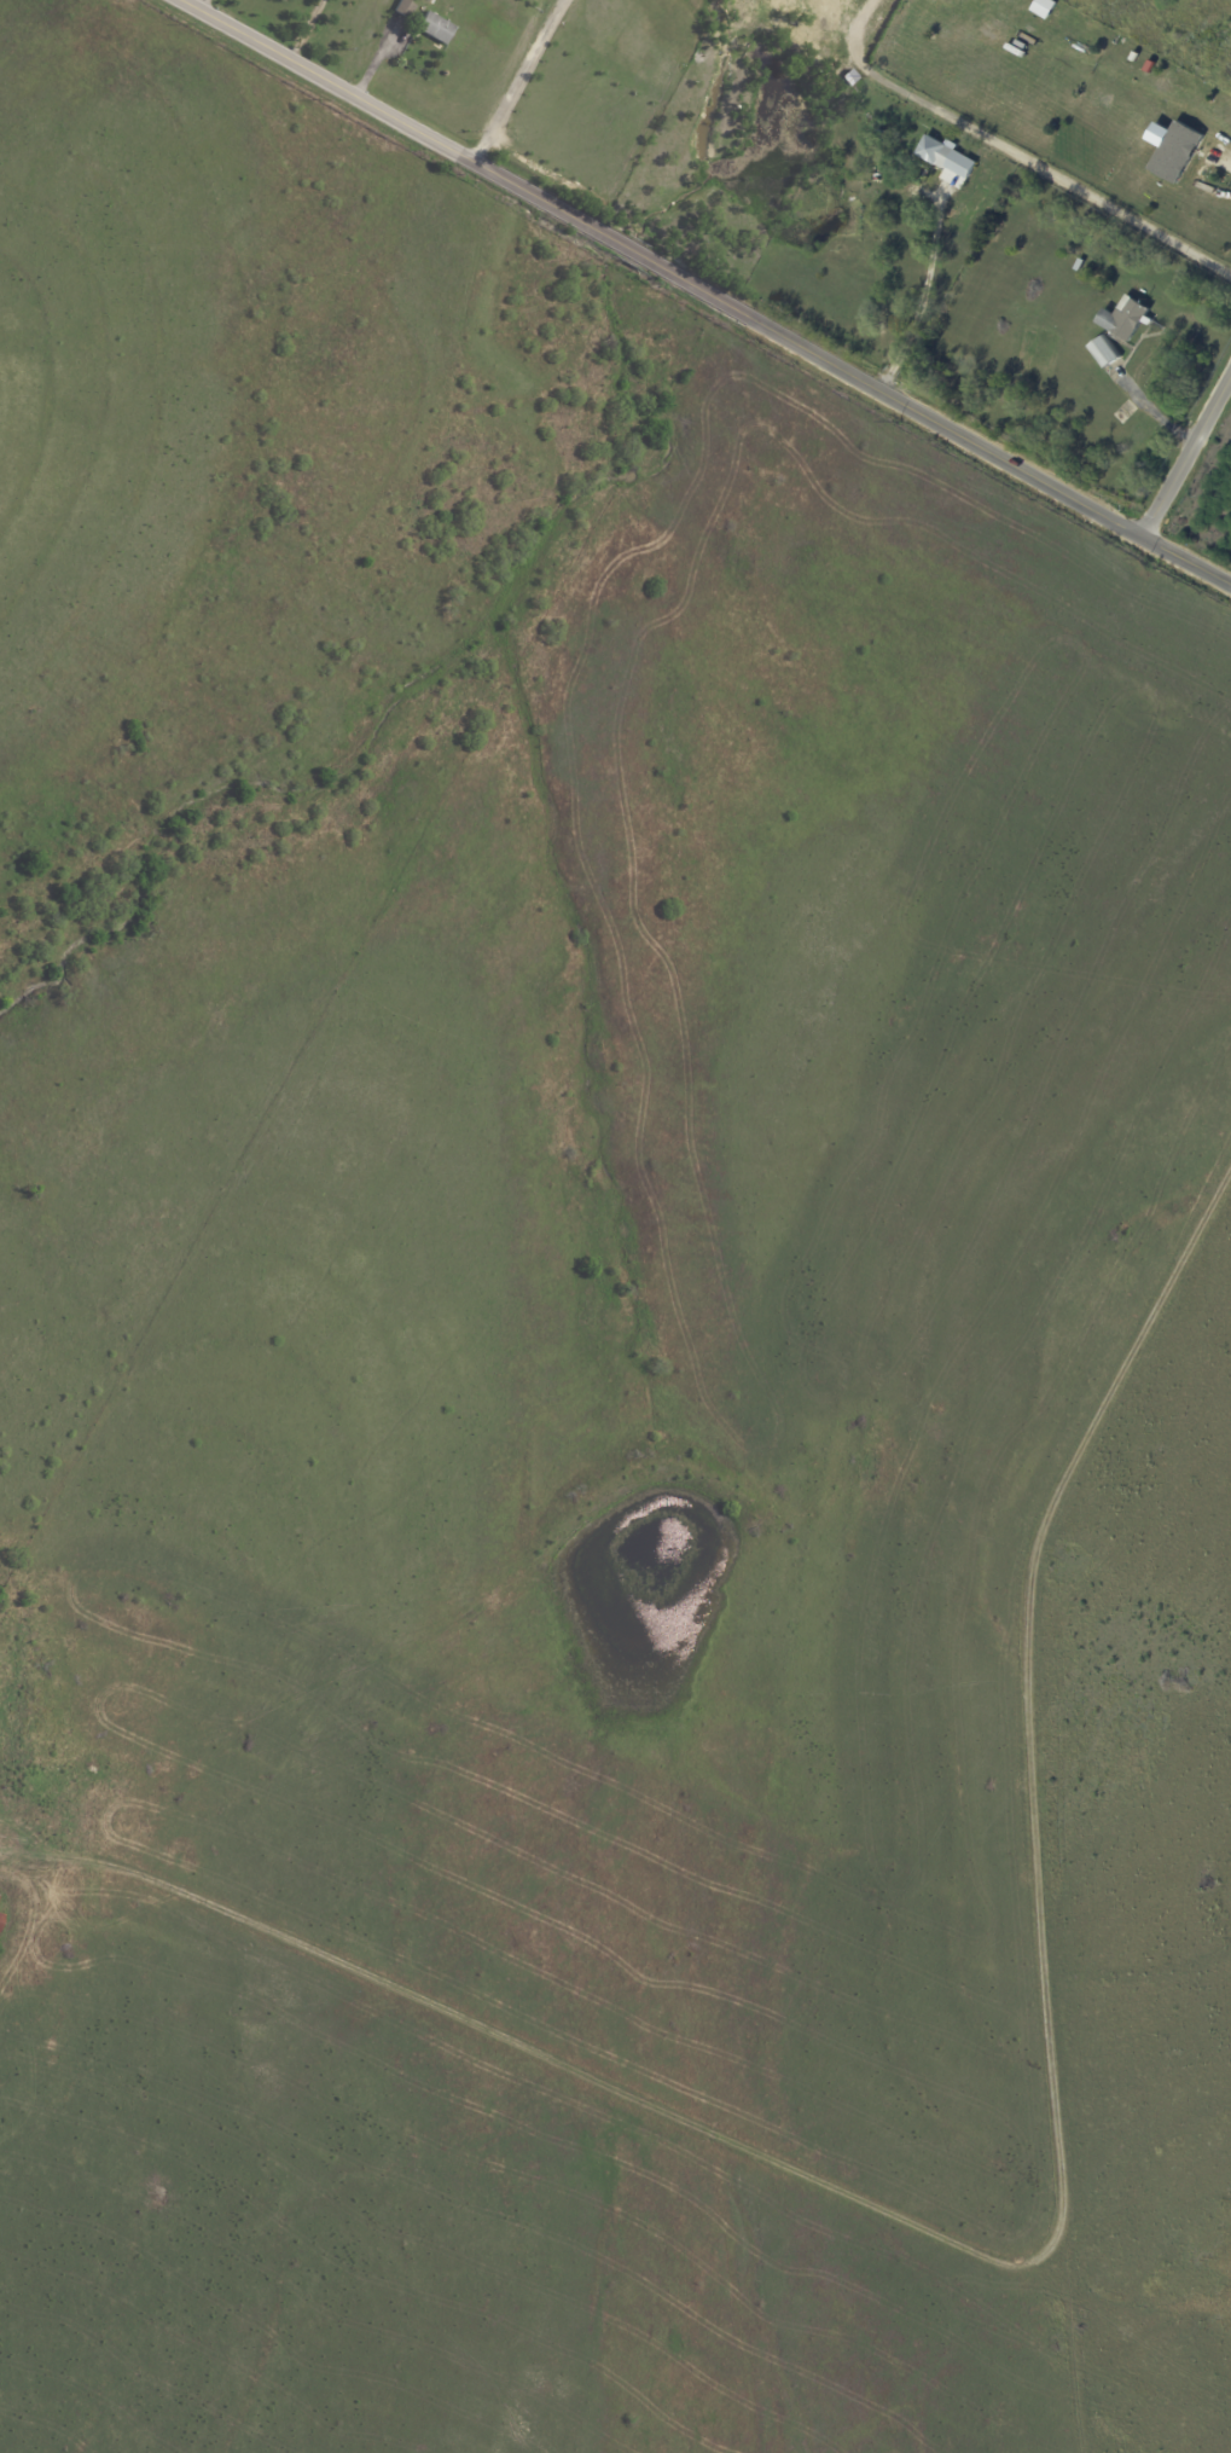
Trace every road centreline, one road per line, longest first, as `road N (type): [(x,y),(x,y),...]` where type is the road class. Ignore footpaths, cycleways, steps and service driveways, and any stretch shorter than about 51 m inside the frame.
road 1 (track): [(1230,1169),(1076,1456),(1028,1579),(1024,1674),(1059,2197),(1059,2223),(1040,2257),(1008,2266),(981,2256),(126,1871),(29,1855)]
road 2 (tertiary): [(1230,586),(178,0)]
road 3 (residential): [(1142,537),(1230,372)]

